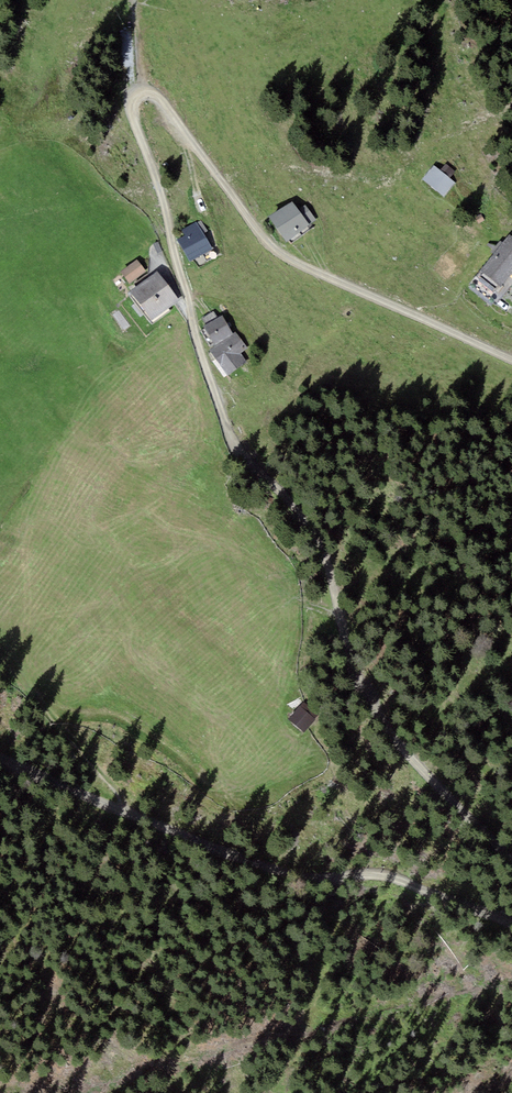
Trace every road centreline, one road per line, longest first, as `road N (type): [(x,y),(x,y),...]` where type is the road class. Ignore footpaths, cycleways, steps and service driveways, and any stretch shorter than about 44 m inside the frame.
road 1 (track): [(133,103),(216,392),(250,467),(316,531),(365,694),(422,769),(511,859)]
road 2 (track): [(511,926),(391,878),(286,874),(0,759)]
road 3 (track): [(511,360),(275,252),(161,102),(148,96),(133,103)]
road 4 (track): [(131,813),(37,696)]

